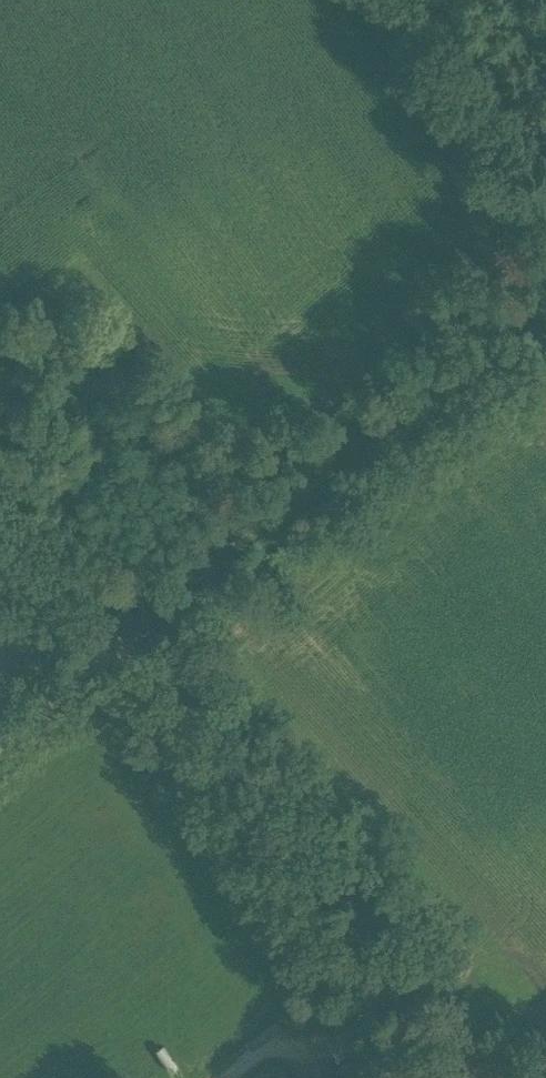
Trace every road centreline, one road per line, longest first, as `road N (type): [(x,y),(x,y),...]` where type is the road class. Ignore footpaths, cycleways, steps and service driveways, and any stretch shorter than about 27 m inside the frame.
road 1 (track): [(115,643),(545,285)]
road 2 (unclassified): [(413,1077),(115,643)]
road 3 (unclassified): [(115,643),(0,526)]
road 4 (unclassified): [(0,742),(115,643)]

